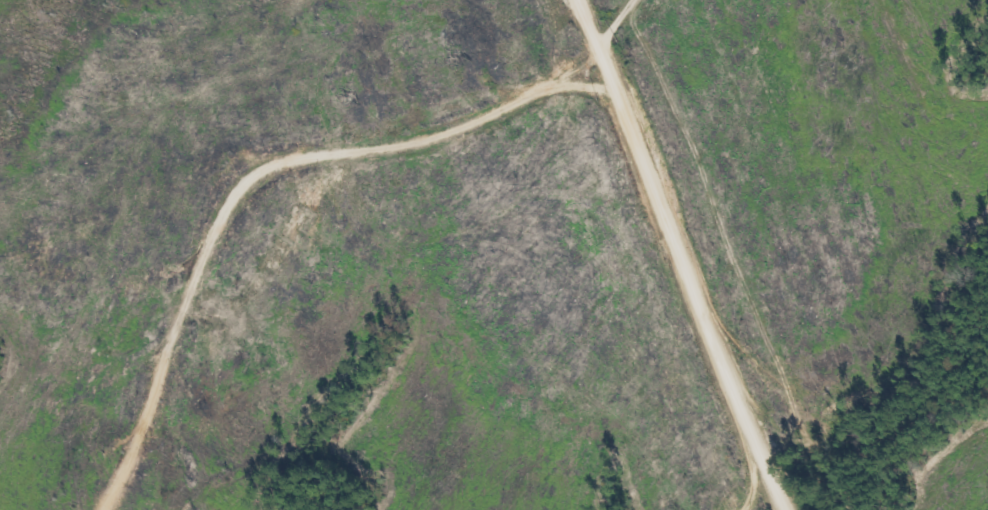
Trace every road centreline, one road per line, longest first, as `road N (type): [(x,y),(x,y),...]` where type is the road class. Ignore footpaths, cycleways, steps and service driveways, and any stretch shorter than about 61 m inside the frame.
road 1 (residential): [(788,509),(764,437),(739,407),(640,183),(571,0)]

